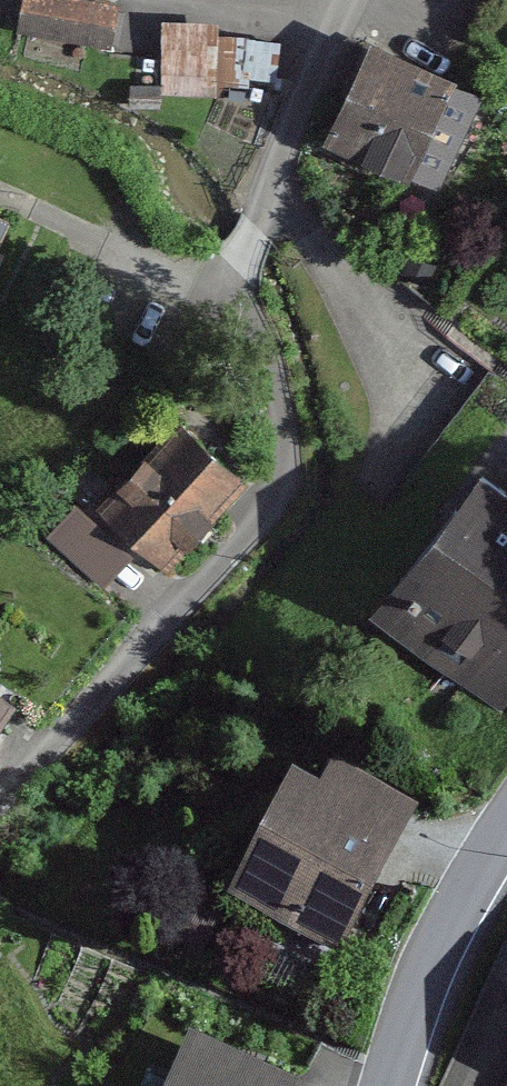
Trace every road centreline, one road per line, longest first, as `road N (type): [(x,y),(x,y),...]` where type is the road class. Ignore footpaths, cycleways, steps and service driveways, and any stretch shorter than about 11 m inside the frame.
road 1 (unclassified): [(506,824),(444,934),(387,1085)]
road 2 (residential): [(335,17),(240,278)]

